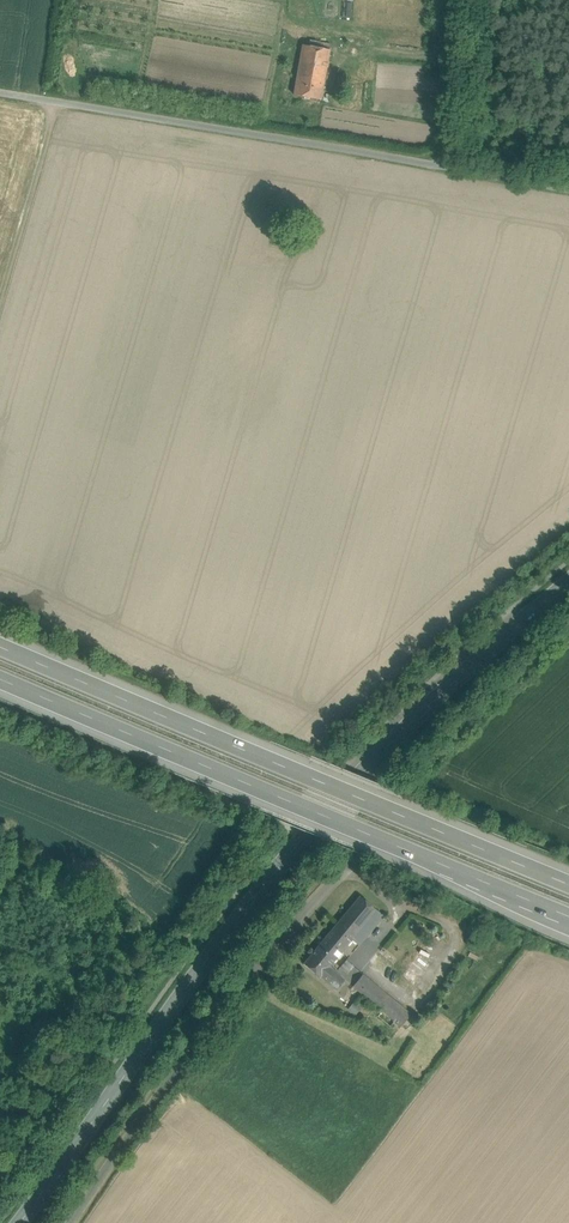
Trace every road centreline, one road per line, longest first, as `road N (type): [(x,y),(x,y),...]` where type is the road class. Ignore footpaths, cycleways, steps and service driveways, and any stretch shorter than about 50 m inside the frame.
road 1 (secondary): [(568,580),(351,776),(275,867),(20,1222)]
road 2 (motorway): [(0,674),(568,918)]
road 3 (motorway): [(568,886),(0,647)]
road 4 (unclassified): [(0,93),(449,170)]
road 5 (track): [(59,102),(0,300)]
road 6 (unclassified): [(449,170),(457,0)]
road 7 (unclassified): [(449,170),(568,188)]

